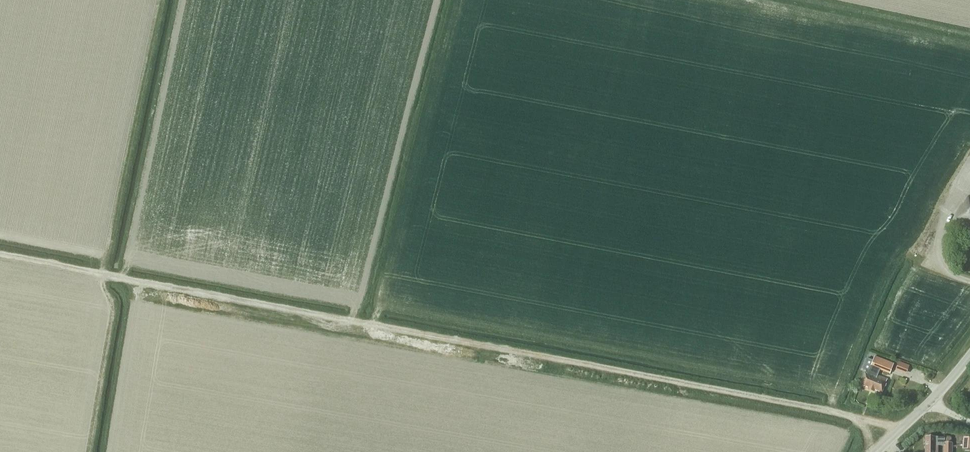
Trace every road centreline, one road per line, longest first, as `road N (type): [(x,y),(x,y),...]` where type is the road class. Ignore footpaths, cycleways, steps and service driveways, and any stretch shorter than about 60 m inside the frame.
road 1 (track): [(900,430),(631,372),(0,257)]
road 2 (track): [(86,451),(111,302),(105,278)]
road 3 (tertiary): [(878,451),(969,356)]

